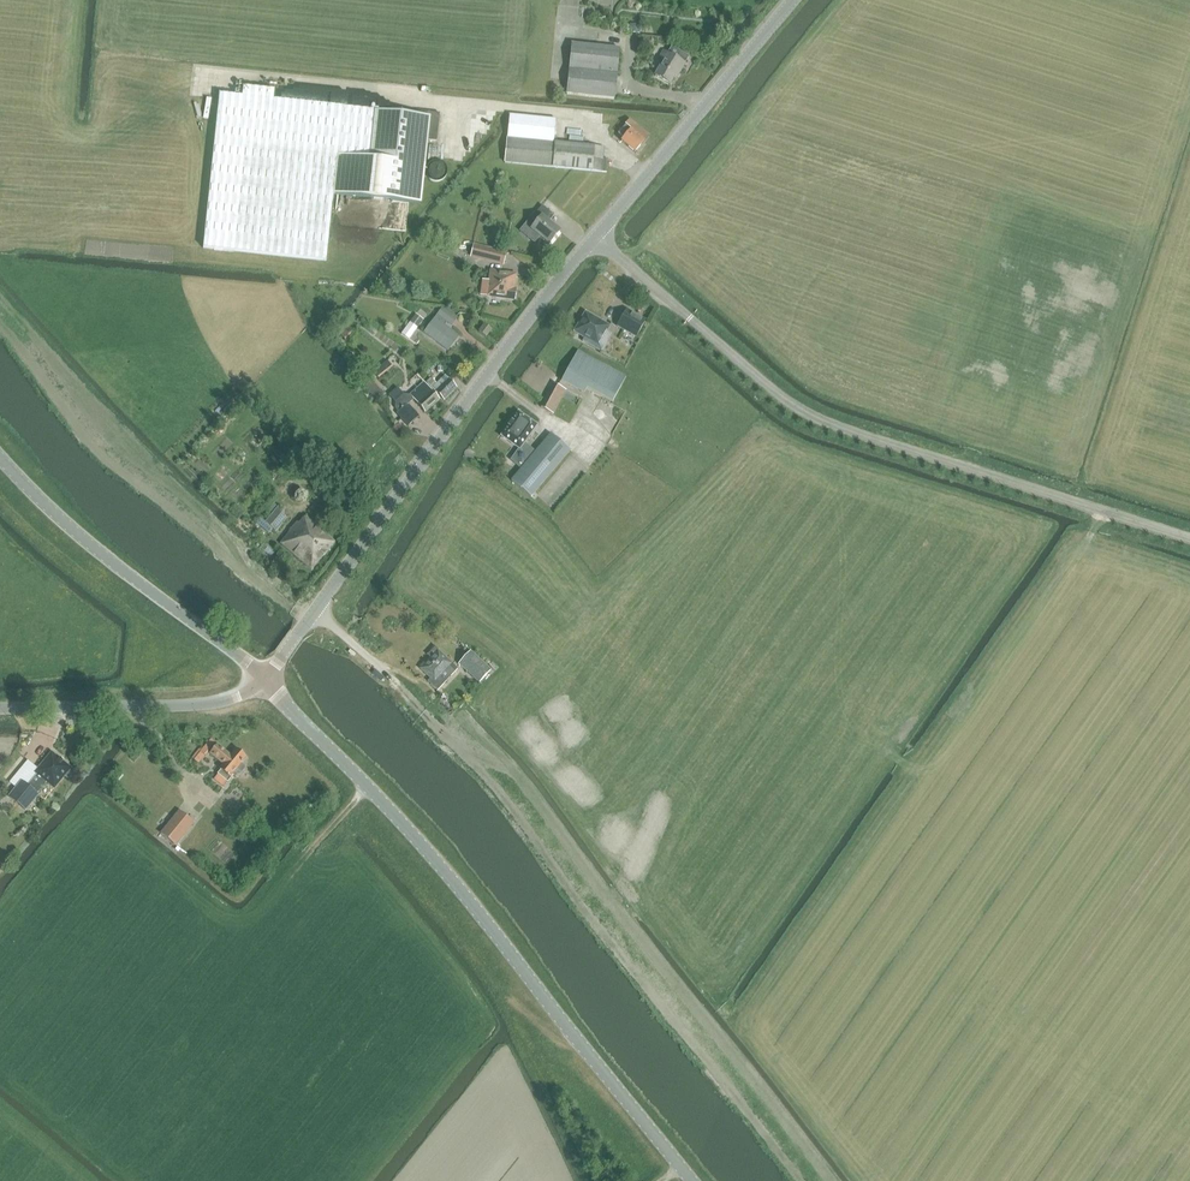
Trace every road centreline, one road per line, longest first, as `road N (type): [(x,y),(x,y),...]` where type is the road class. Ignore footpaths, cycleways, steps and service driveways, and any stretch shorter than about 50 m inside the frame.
road 1 (track): [(626,895),(724,1024),(749,1019),(1104,512)]
road 2 (unclassified): [(1189,540),(791,407),(597,233)]
road 3 (tertiary): [(694,1180),(458,884),(264,679)]
road 4 (tertiary): [(264,679),(597,233)]
road 5 (unclassified): [(264,679),(63,520),(0,452)]
road 6 (tertiary): [(597,233),(794,0)]
road 7 (tertiary): [(0,709),(210,701),(264,679)]

